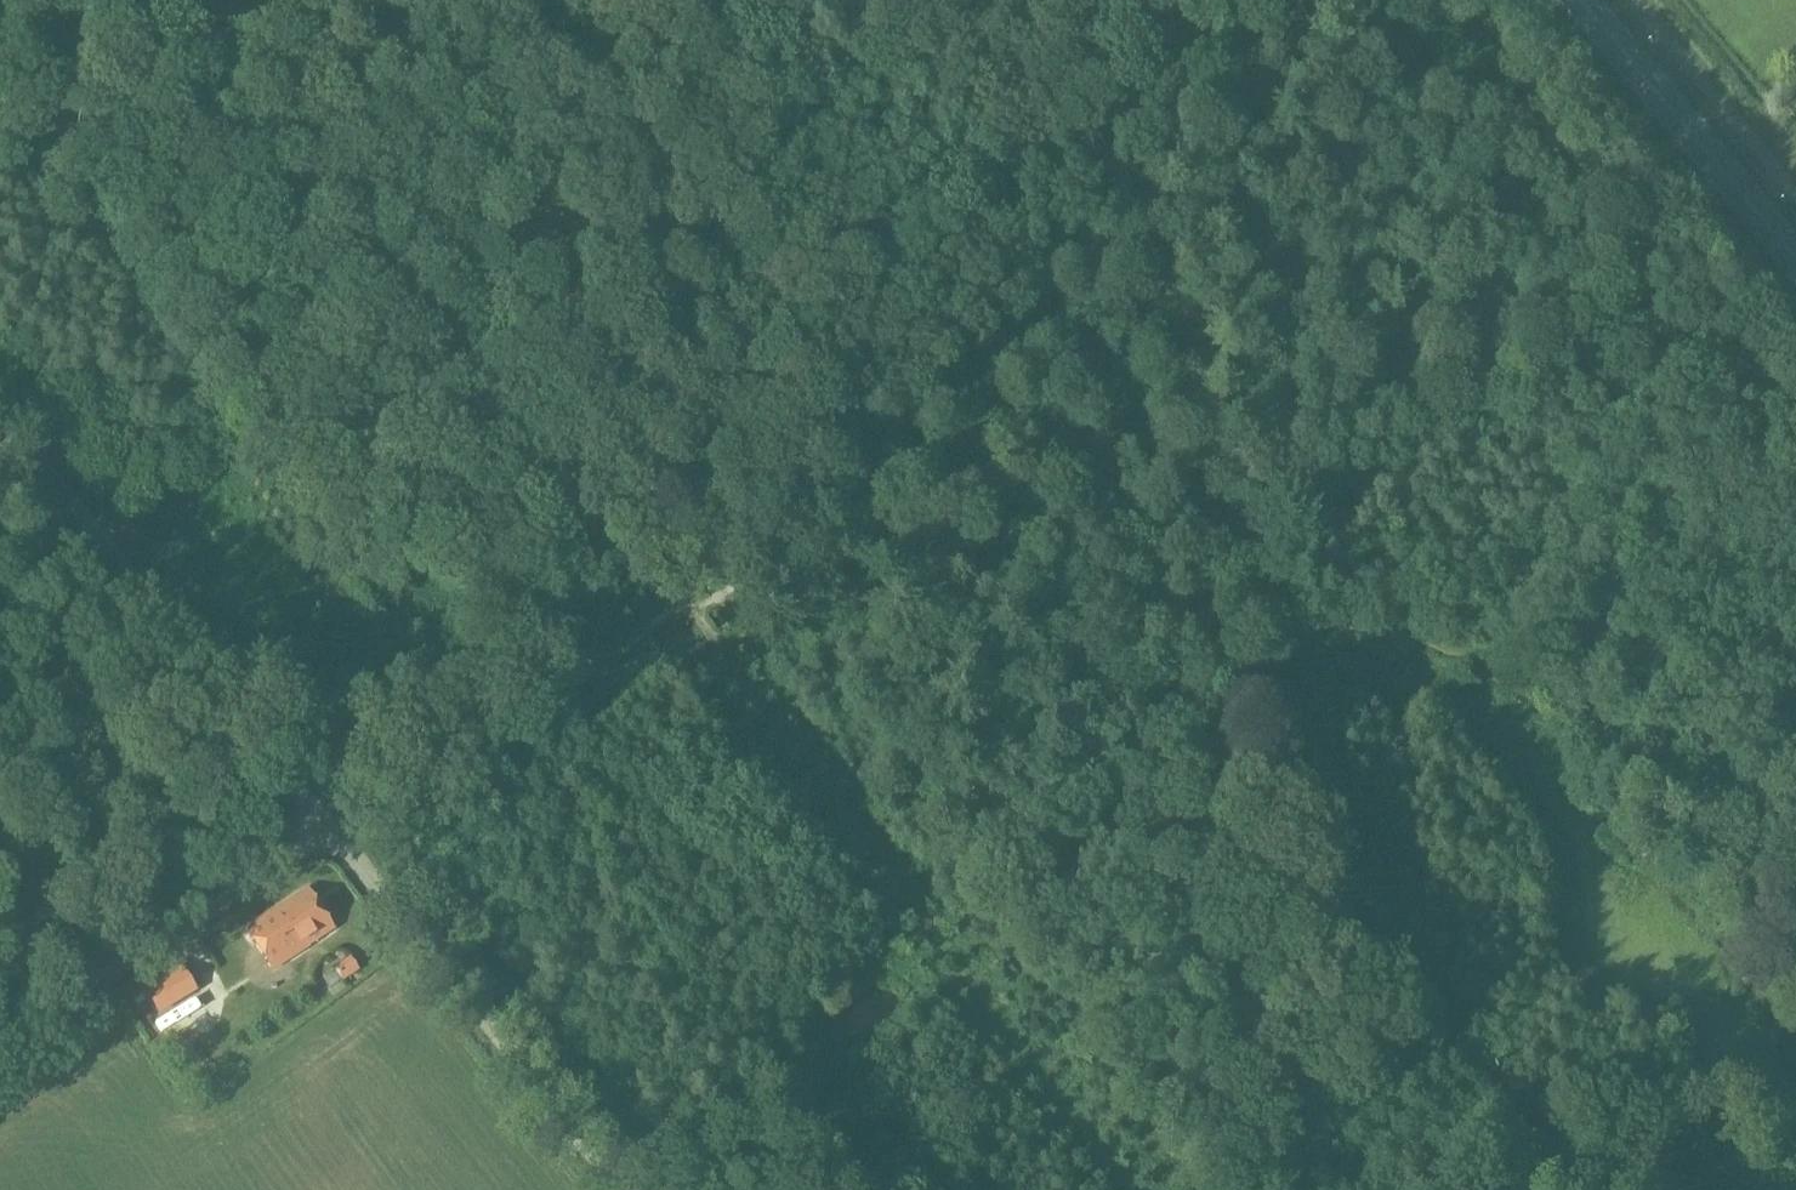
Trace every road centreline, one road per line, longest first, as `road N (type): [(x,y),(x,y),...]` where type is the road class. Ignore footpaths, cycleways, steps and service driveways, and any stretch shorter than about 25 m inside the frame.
road 1 (track): [(1773,1189),(1664,1115),(1619,1101),(1502,1098),(1466,1075),(1428,987),(1358,952),(1349,934),(1354,862),(1345,829),(1317,802),(1080,719),(971,584),(927,573),(822,589),(720,644)]
road 2 (track): [(1795,995),(1761,965),(1727,911),(1700,823),(1506,670),(1440,634),(1387,613),(1336,623),(1282,615),(1195,653),(1154,661),(1118,654),(1092,633),(1033,537),(1006,516),(890,519),(763,561)]
road 3 (unclassified): [(0,412),(623,1189)]
road 4 (track): [(690,605),(233,0)]
road 5 (track): [(1132,1189),(720,644)]
road 6 (track): [(690,605),(763,561),(779,539),(802,445),(818,418),(1053,211)]
road 7 (track): [(1387,613),(1626,508),(1795,699)]
road 8 (track): [(1470,0),(1795,383)]
road 9 (track): [(1010,249),(1282,615)]
road 10 (track): [(332,824),(690,605)]
road 11 (primary): [(1795,258),(1575,0)]
road 12 (track): [(1053,211),(1297,0)]
road 13 (track): [(883,0),(1053,211)]

